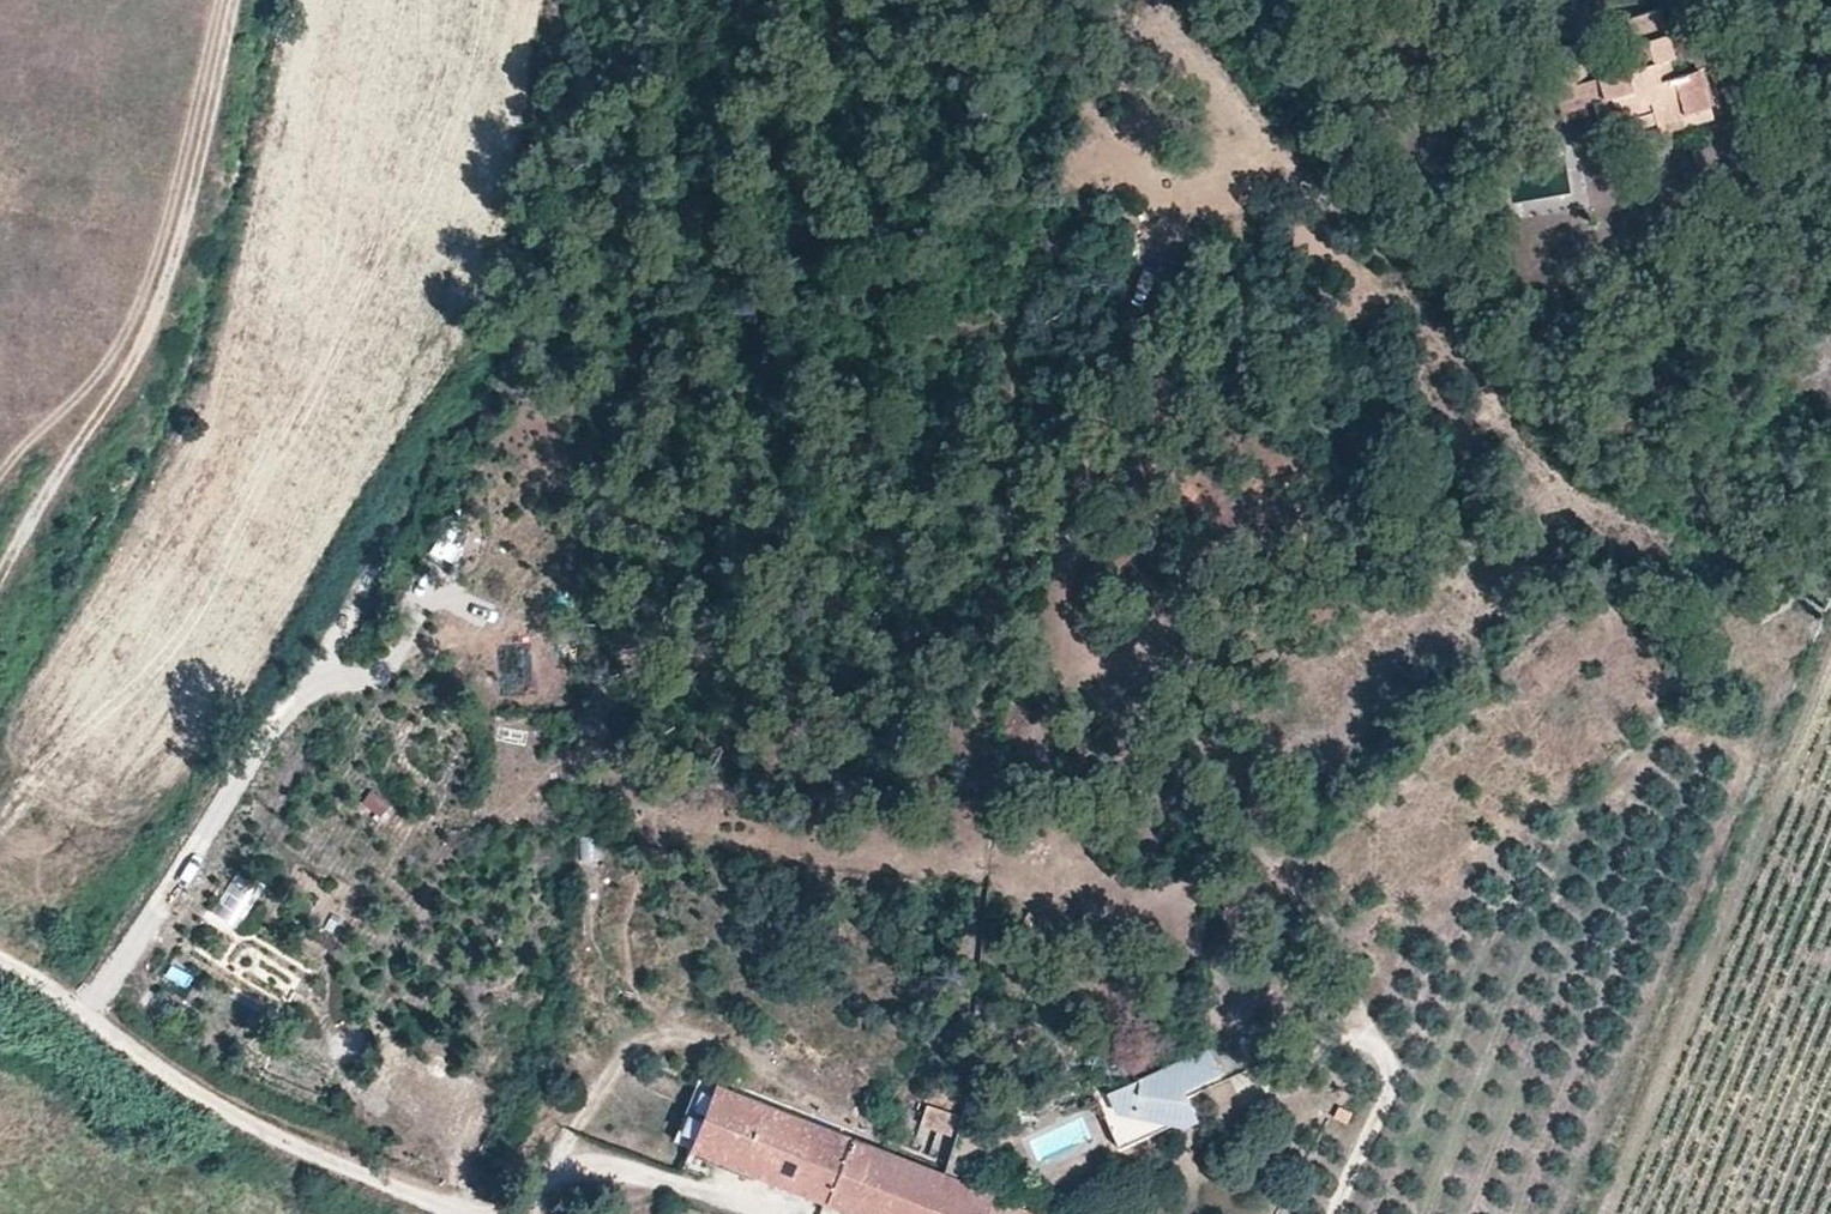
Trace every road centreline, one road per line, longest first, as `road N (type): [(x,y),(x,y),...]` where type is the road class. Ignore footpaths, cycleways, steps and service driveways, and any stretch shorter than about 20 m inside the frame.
road 1 (track): [(0,577),(151,318),(237,0)]
road 2 (track): [(473,1213),(314,1156),(184,1090),(0,956)]

